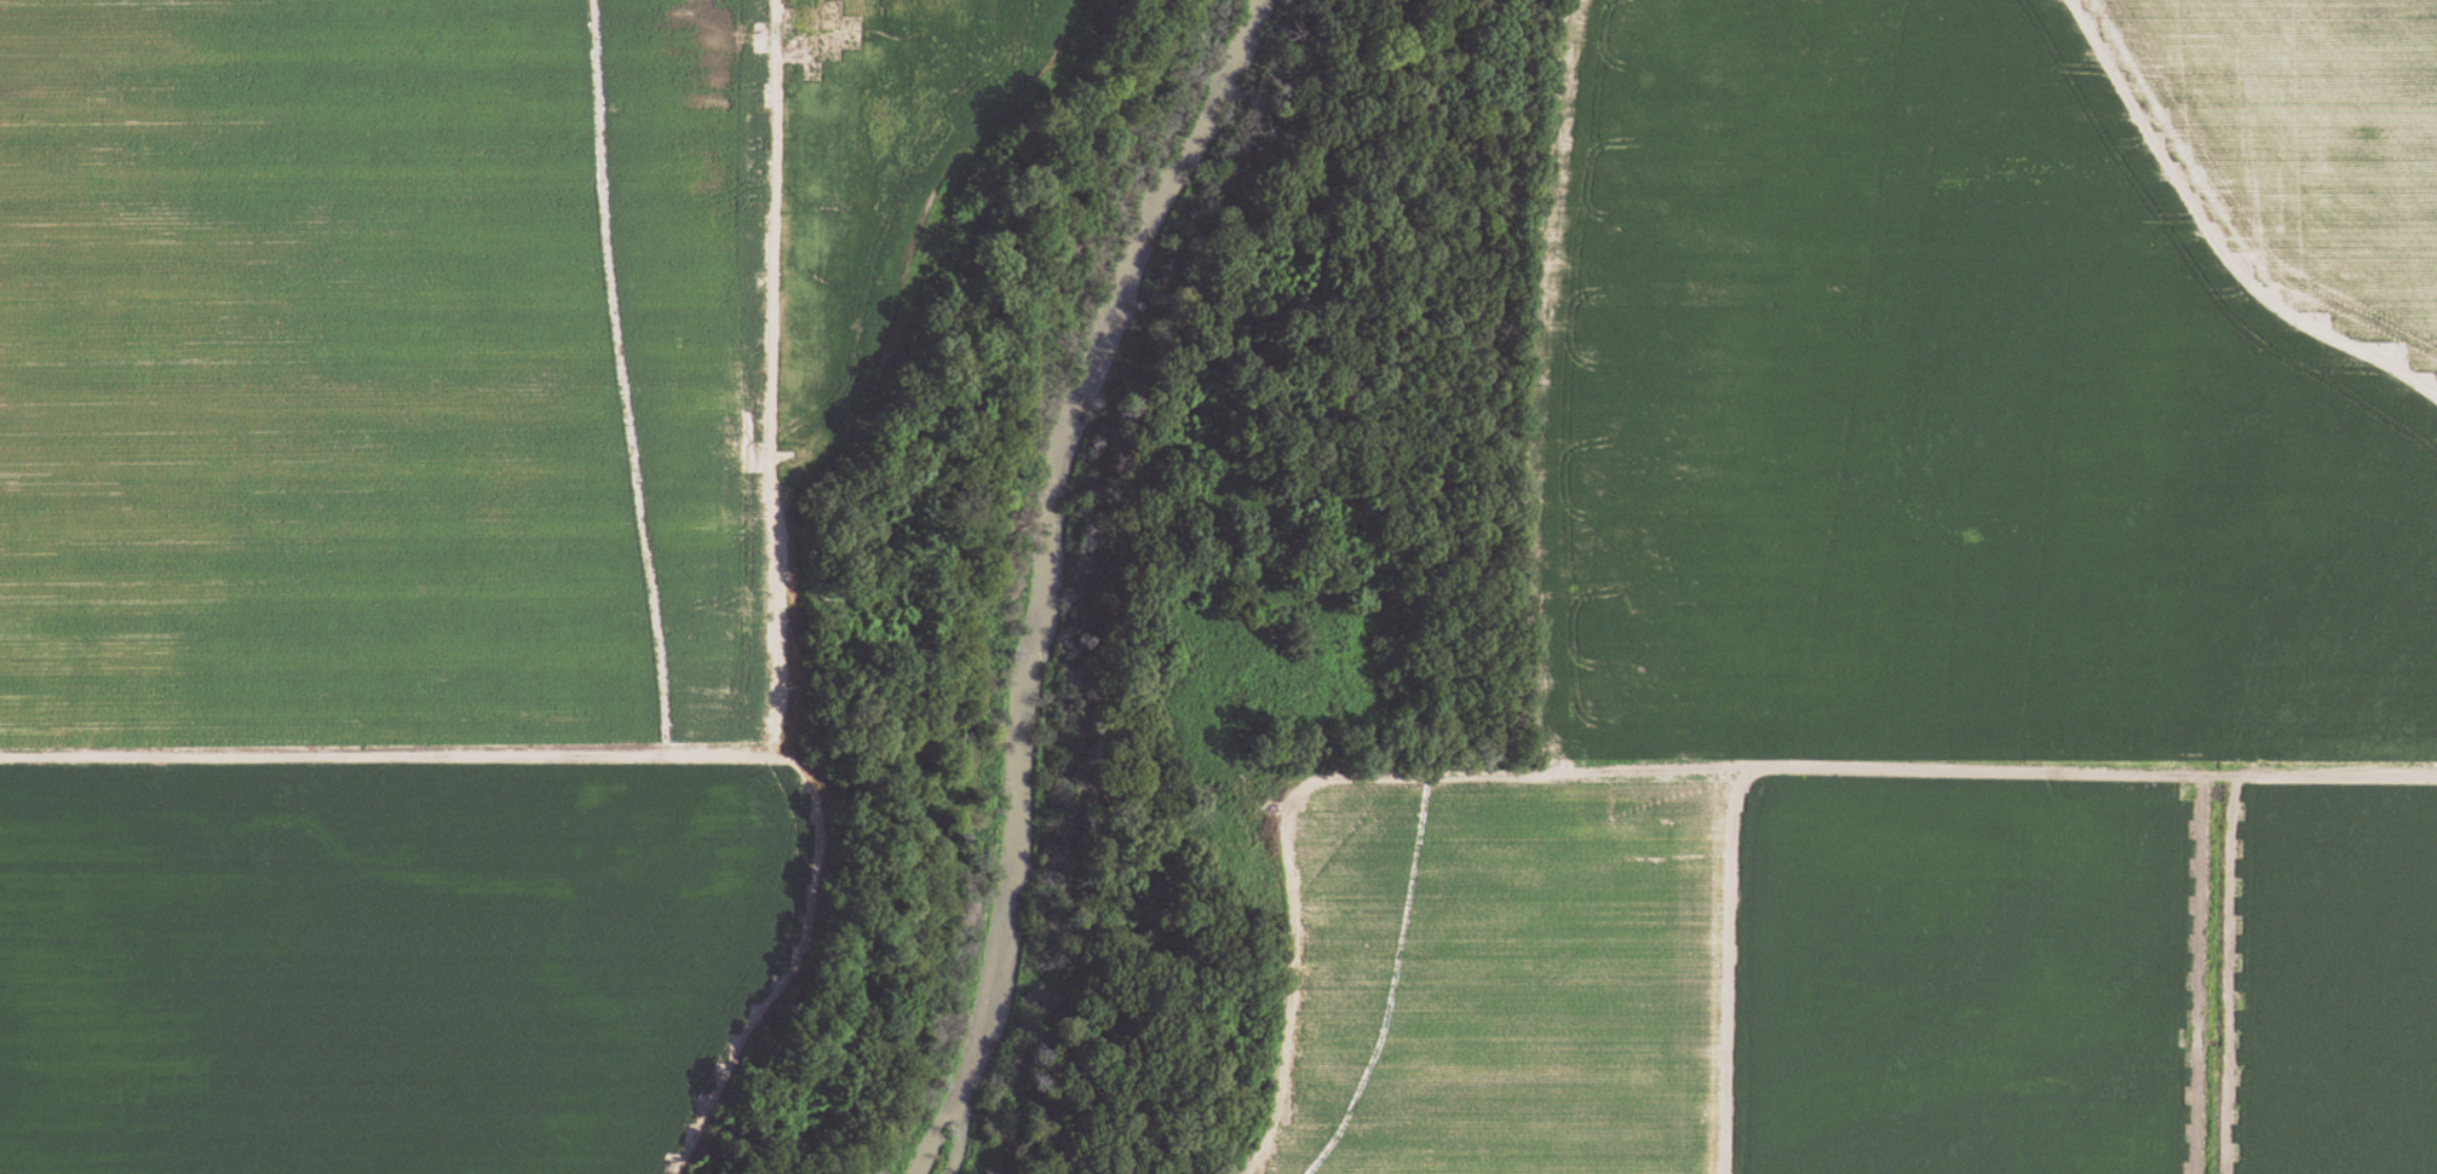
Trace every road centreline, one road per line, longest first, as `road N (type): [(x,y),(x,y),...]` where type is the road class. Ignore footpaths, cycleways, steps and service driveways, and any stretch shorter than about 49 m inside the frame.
road 1 (track): [(1231,1173),(1277,1109),(1291,1070),(1337,831),(1357,808),(1392,790),(1529,777),(2436,783)]
road 2 (track): [(1529,777),(1544,761),(1547,725),(1523,593),(1524,275),(1561,0)]
road 3 (track): [(0,757),(194,744),(582,754)]
road 4 (track): [(1722,779),(1716,1173)]

